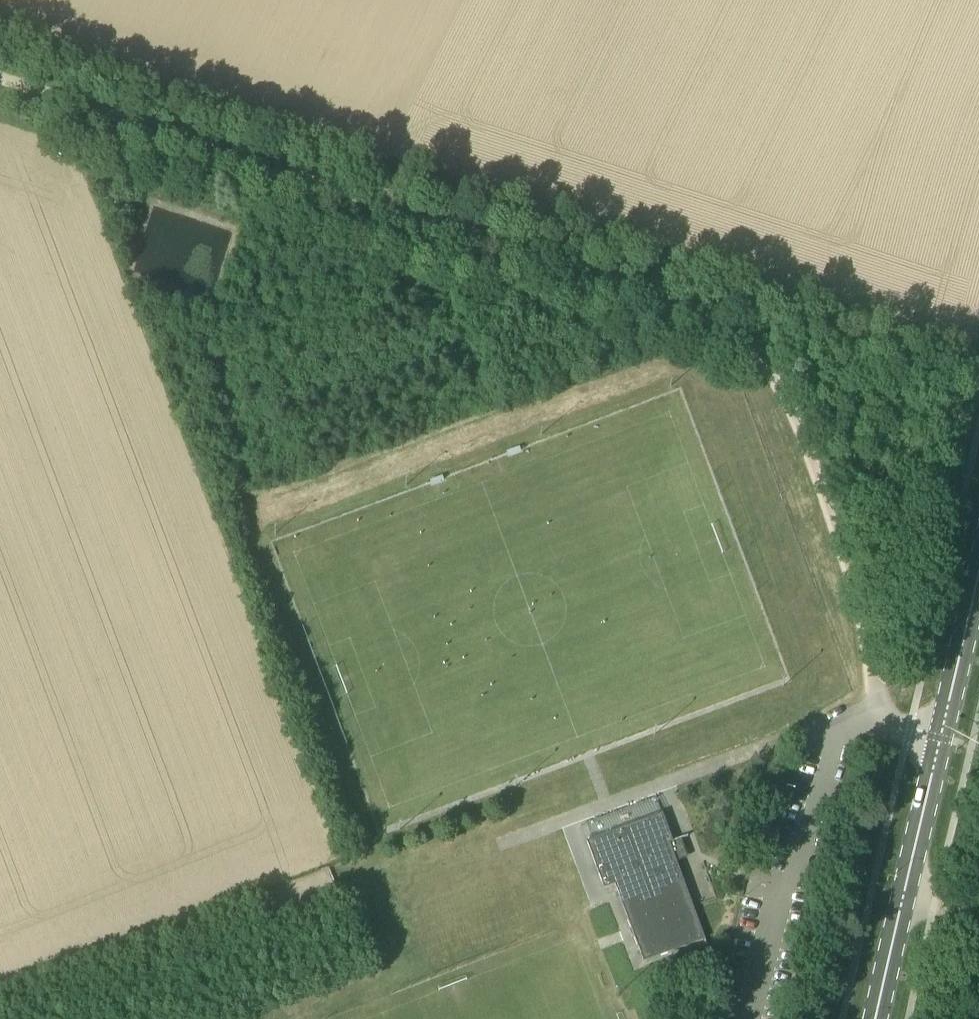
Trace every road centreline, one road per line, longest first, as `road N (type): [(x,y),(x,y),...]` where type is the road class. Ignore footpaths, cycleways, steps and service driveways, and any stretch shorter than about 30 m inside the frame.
road 1 (track): [(941,739),(883,726),(854,587),(795,417),(761,363),(708,316),(665,294),(0,77)]
road 2 (primary): [(878,1018),(941,739)]
road 3 (primary): [(978,576),(941,739)]

